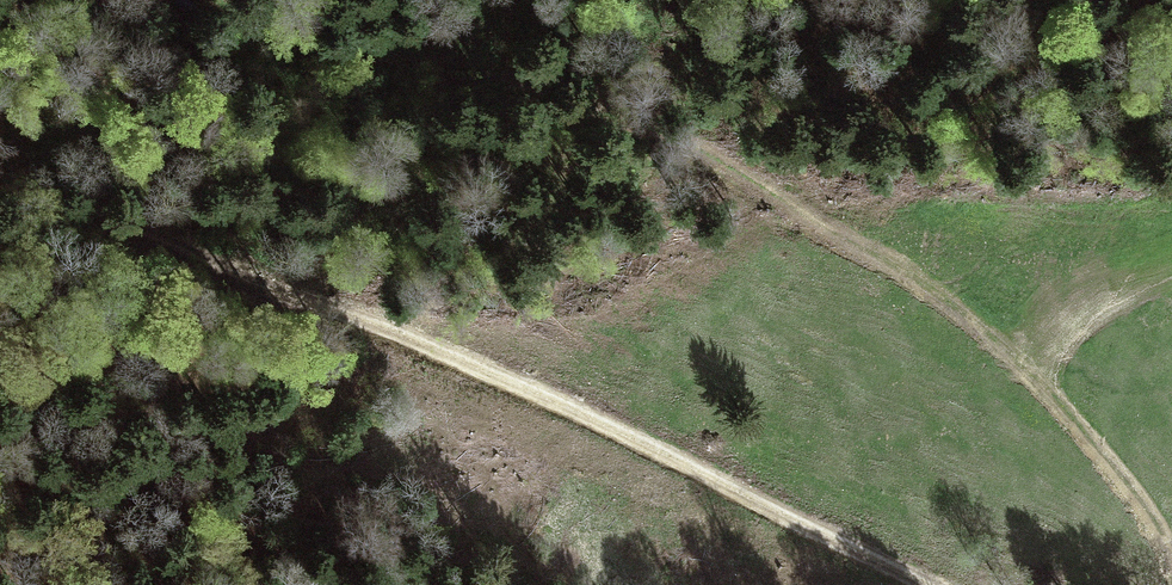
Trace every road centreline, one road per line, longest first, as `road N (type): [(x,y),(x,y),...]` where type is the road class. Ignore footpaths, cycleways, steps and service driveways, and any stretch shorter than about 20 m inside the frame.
road 1 (track): [(209,0),(240,17),(467,77),(700,160),(906,271),(987,330),(1078,415),(1142,493),(1171,547)]
road 2 (track): [(925,584),(540,390),(271,291),(0,170)]

